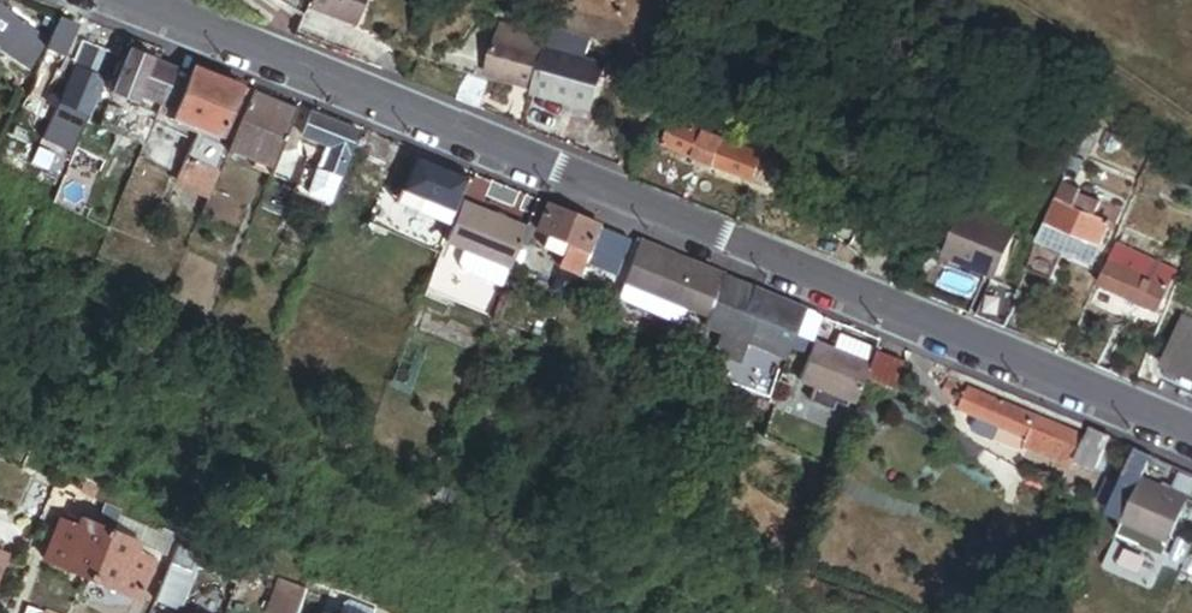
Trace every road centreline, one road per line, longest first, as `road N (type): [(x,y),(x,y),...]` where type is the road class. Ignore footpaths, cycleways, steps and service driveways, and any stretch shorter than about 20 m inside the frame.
road 1 (tertiary): [(138,0),(1191,436)]

